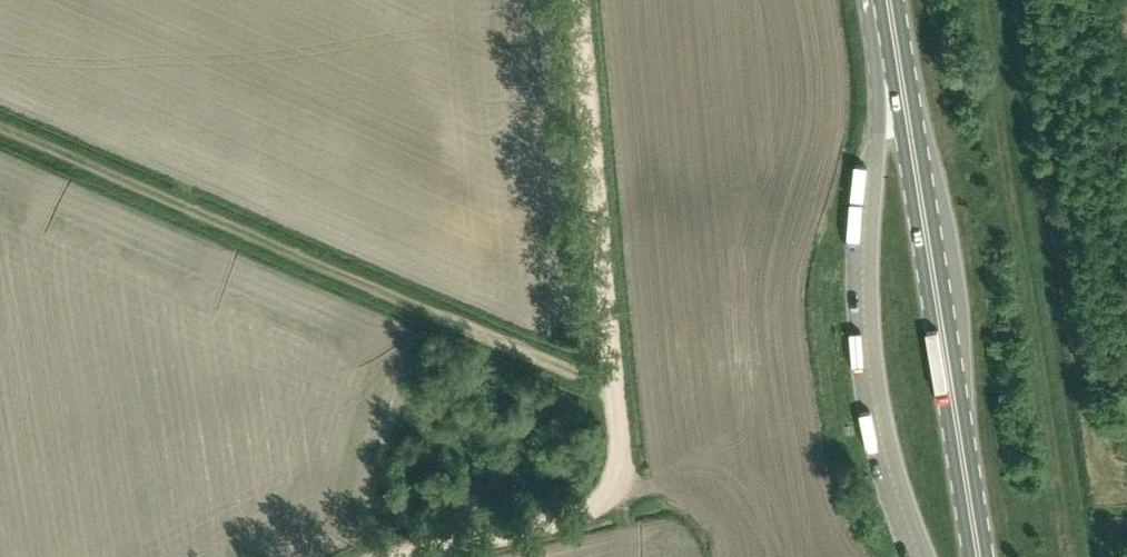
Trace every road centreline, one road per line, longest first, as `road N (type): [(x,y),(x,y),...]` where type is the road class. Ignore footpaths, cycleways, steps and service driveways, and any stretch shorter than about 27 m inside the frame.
road 1 (track): [(408,556),(572,517),(609,494),(621,461),(576,0)]
road 2 (track): [(0,129),(613,394)]
road 3 (primary): [(979,556),(890,0)]

